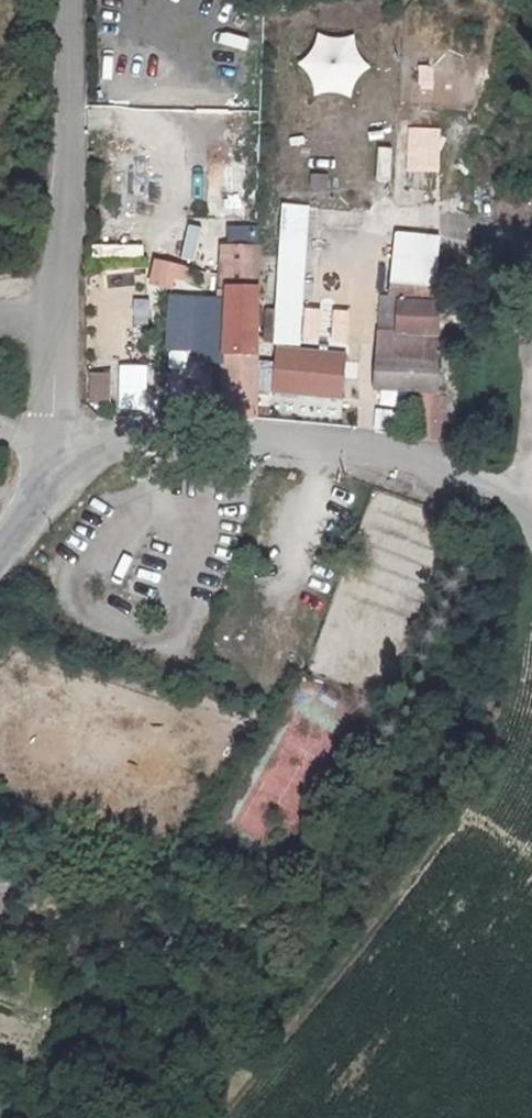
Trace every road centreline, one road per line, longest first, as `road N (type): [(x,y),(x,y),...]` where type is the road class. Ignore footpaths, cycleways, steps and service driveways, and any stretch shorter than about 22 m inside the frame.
road 1 (unclassified): [(53,440),(324,446),(502,487),(531,516)]
road 2 (unclassified): [(53,440),(57,274),(70,172),(63,0)]

